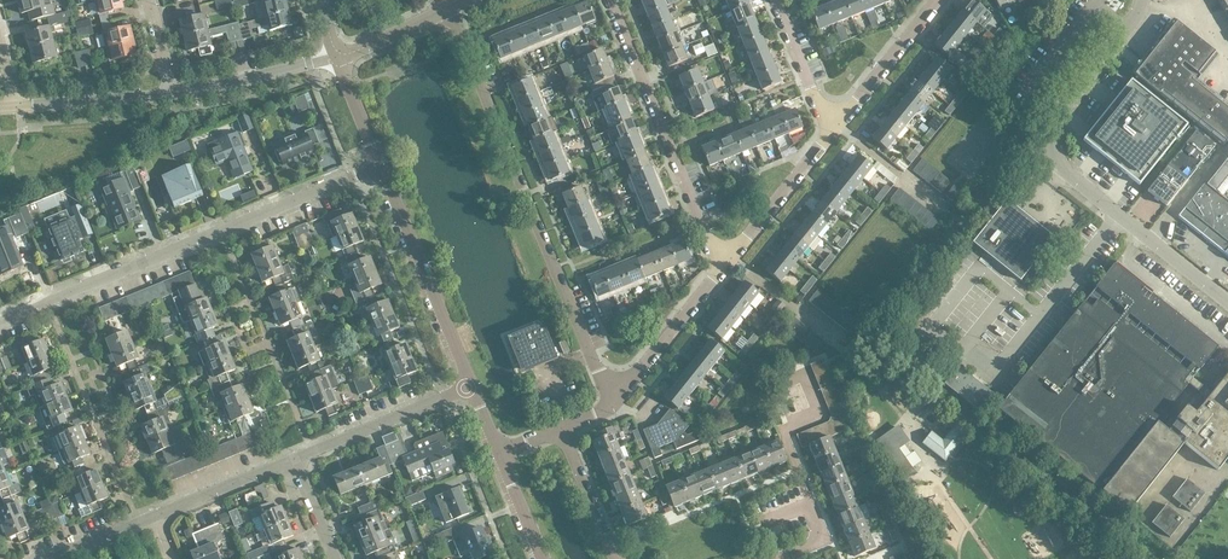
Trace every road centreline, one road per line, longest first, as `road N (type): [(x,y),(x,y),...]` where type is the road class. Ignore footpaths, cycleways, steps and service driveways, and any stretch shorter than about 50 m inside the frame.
road 1 (residential): [(615,395),(597,370),(451,10)]
road 2 (residential): [(0,321),(382,164)]
road 3 (residential): [(1227,299),(1070,176),(1056,147),(1059,121),(1143,0)]
road 4 (residential): [(725,265),(669,151),(613,0)]
road 5 (residential): [(57,558),(292,460)]
road 6 (residential): [(466,390),(382,164)]
road 7 (residential): [(292,460),(466,390)]
road 8 (residential): [(725,265),(837,125)]
road 9 (residential): [(615,395),(725,265)]
road 10 (residential): [(172,96),(338,58)]
road 11 (residential): [(837,125),(932,0)]
road 12 (residential): [(18,110),(172,96)]
road 13 (residential): [(774,558),(824,538),(811,504),(761,523)]
road 14 (residential): [(618,558),(566,427)]
road 15 (residential): [(837,125),(775,0)]
road 16 (residential): [(338,58),(451,10)]

